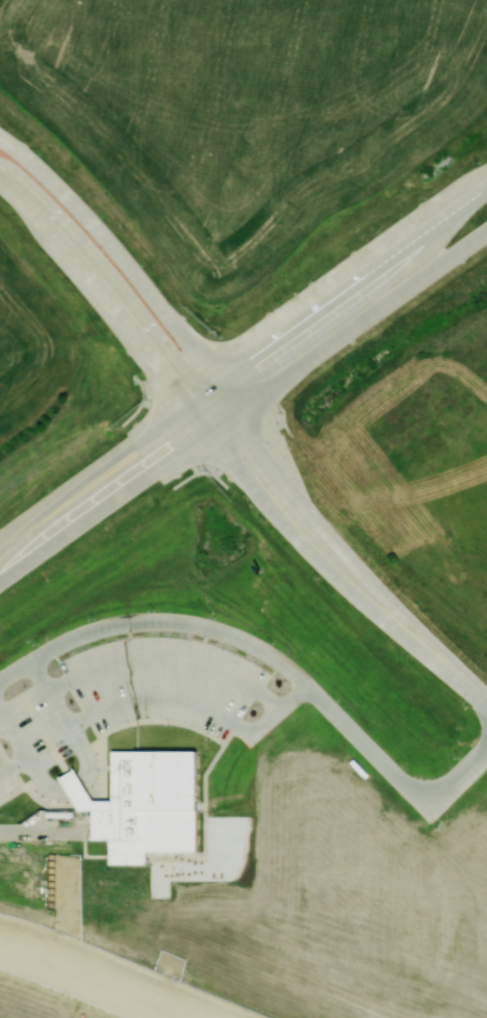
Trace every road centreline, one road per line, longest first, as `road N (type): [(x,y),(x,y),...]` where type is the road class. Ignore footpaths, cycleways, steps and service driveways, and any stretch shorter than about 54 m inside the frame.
road 1 (secondary): [(486,186),(0,552)]
road 2 (secondary): [(0,580),(486,230)]
road 3 (tertiary): [(189,403),(305,548),(478,697)]
road 4 (tertiary): [(478,697),(286,490),(238,410)]
road 5 (tertiary): [(238,410),(124,261),(0,138)]
road 6 (tertiary): [(0,182),(94,282),(189,403)]

